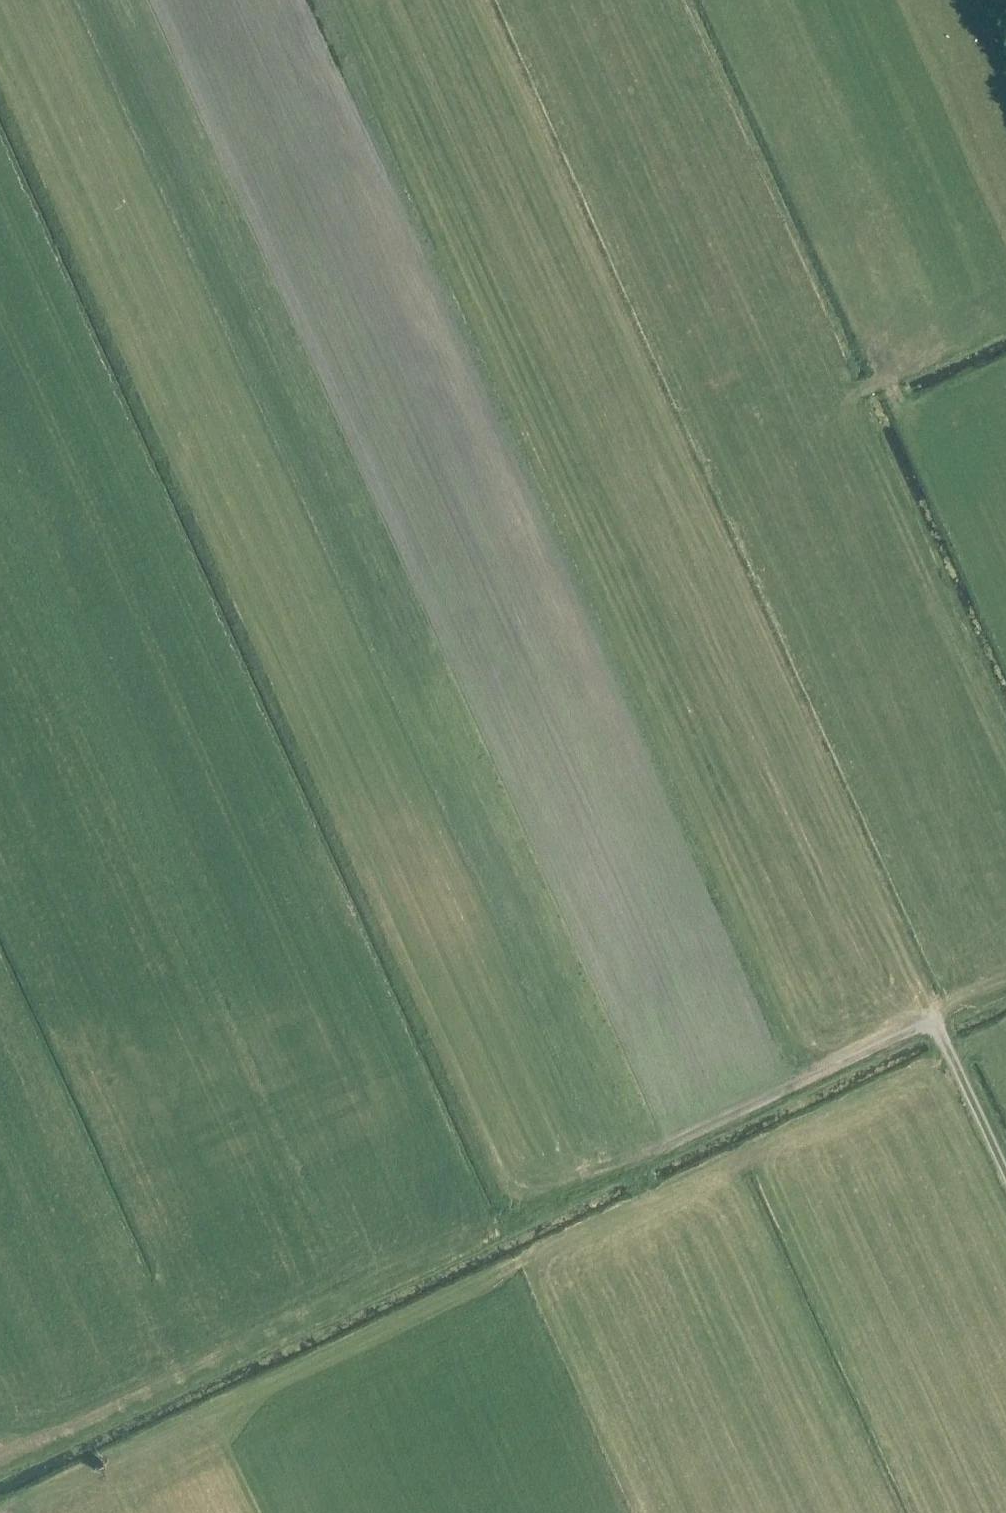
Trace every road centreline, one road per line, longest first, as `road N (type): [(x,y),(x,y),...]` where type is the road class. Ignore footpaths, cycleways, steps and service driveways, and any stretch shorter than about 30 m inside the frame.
road 1 (track): [(1005,1178),(933,1028),(802,1086)]

